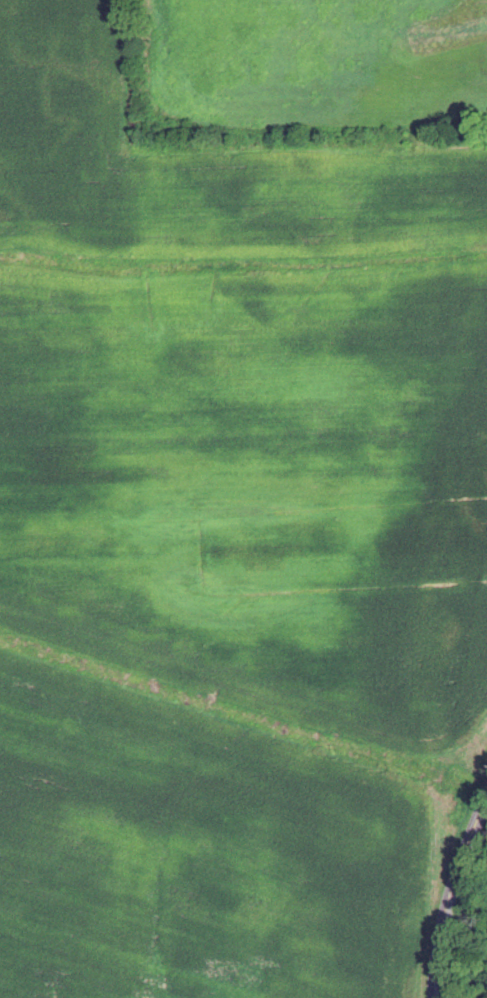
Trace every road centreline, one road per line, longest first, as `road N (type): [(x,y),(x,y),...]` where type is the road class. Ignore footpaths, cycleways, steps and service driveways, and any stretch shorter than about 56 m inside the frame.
road 1 (tertiary): [(431,997),(448,911),(486,806)]

